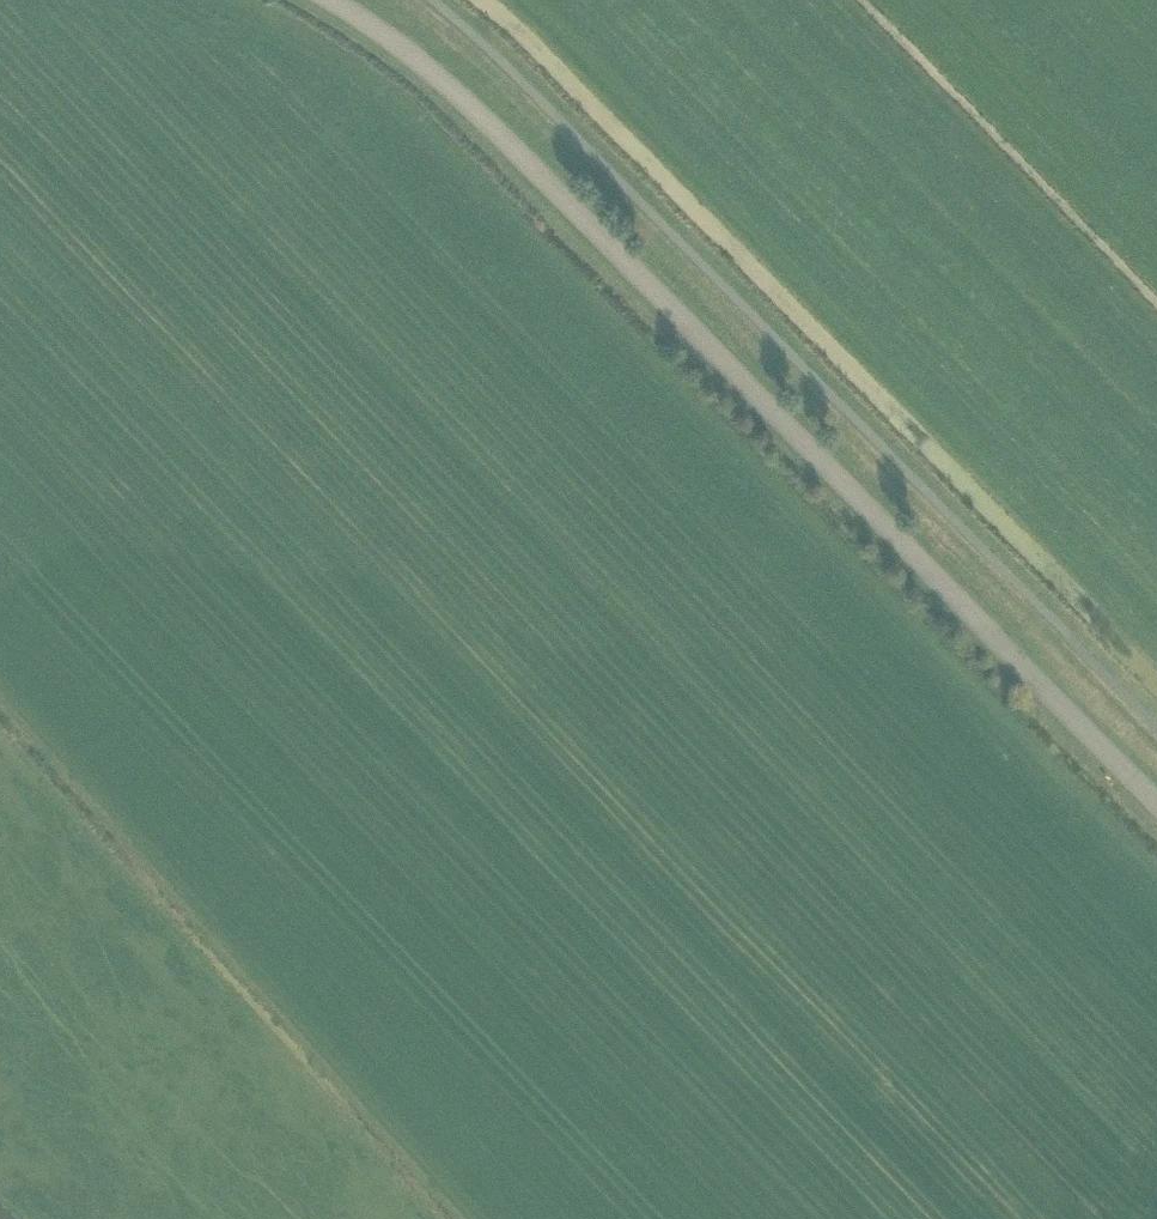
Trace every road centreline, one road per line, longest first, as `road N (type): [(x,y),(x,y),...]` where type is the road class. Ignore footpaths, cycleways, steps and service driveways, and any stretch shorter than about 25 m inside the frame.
road 1 (tertiary): [(1156,802),(446,84),(328,0)]

